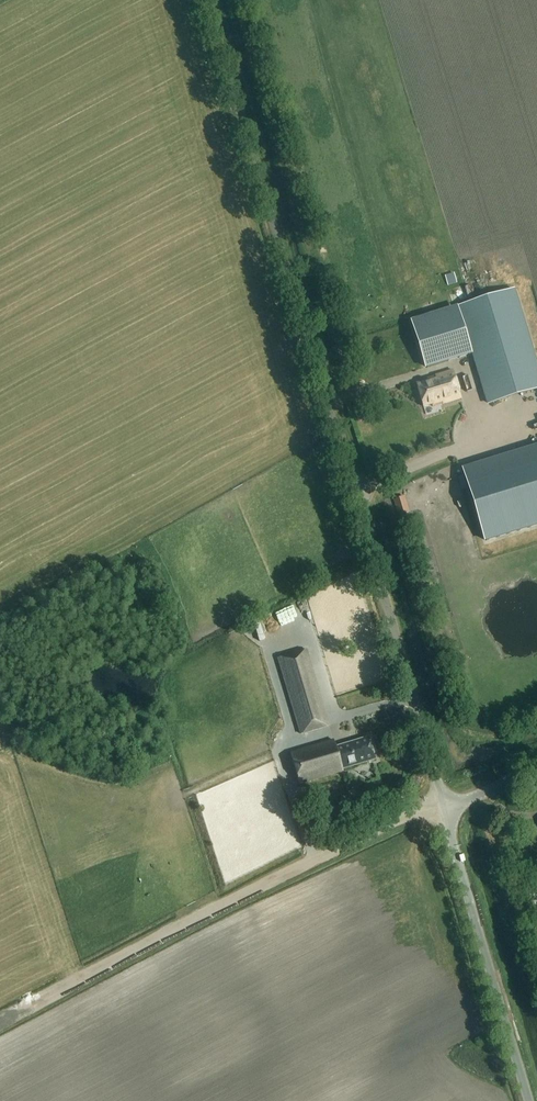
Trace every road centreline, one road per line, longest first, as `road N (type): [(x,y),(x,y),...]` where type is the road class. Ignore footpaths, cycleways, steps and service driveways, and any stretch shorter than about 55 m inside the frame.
road 1 (unclassified): [(443,806),(207,0)]
road 2 (track): [(0,1022),(409,815),(443,806)]
road 3 (unclassified): [(443,806),(529,1100)]

